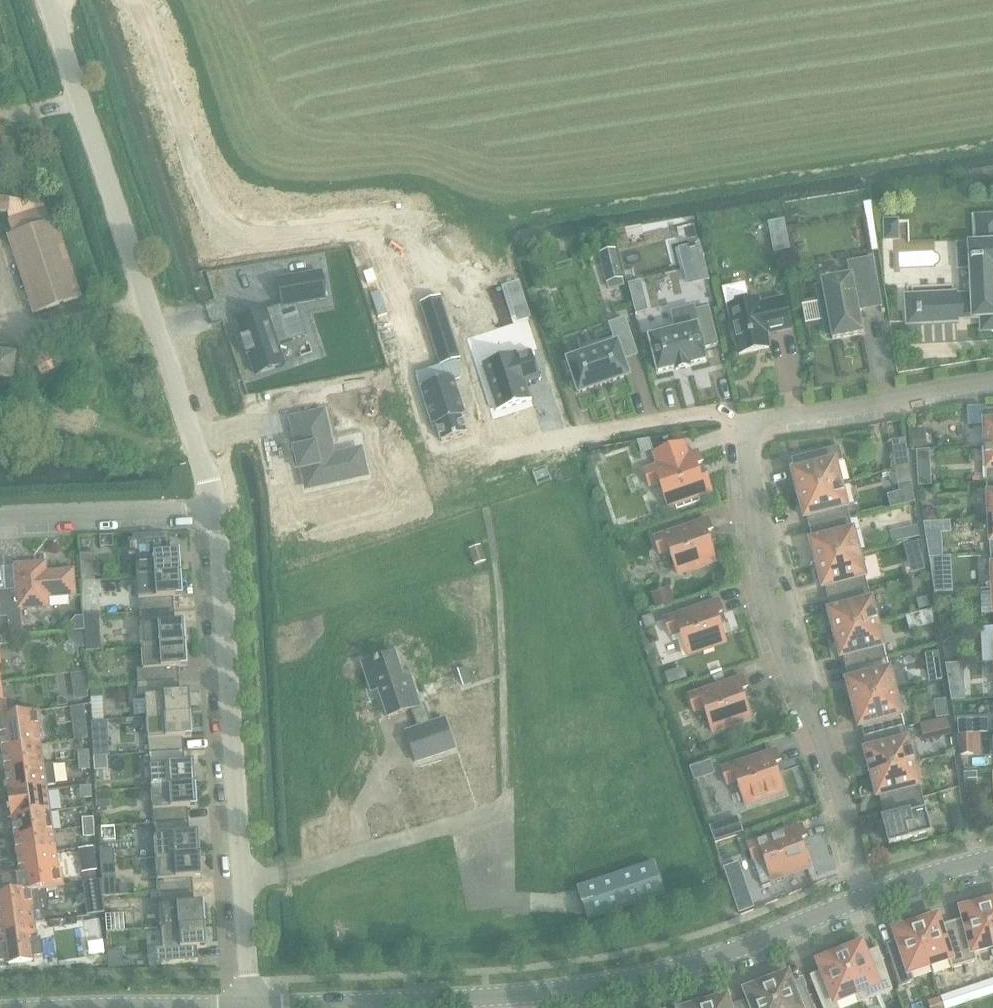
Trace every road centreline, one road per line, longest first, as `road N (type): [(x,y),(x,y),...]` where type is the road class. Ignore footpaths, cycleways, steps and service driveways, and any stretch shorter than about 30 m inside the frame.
road 1 (unclassified): [(216,511),(47,0)]
road 2 (residential): [(251,1007),(216,511)]
road 3 (residential): [(866,897),(814,715),(772,622),(746,454),(751,431)]
road 4 (tertiary): [(866,897),(679,967),(510,995)]
road 5 (tertiary): [(510,995),(251,1007)]
road 6 (residential): [(992,381),(778,416),(751,431)]
road 7 (residential): [(0,526),(216,511)]
road 8 (tertiary): [(251,1007),(52,1007)]
road 9 (tertiary): [(992,858),(866,897)]

